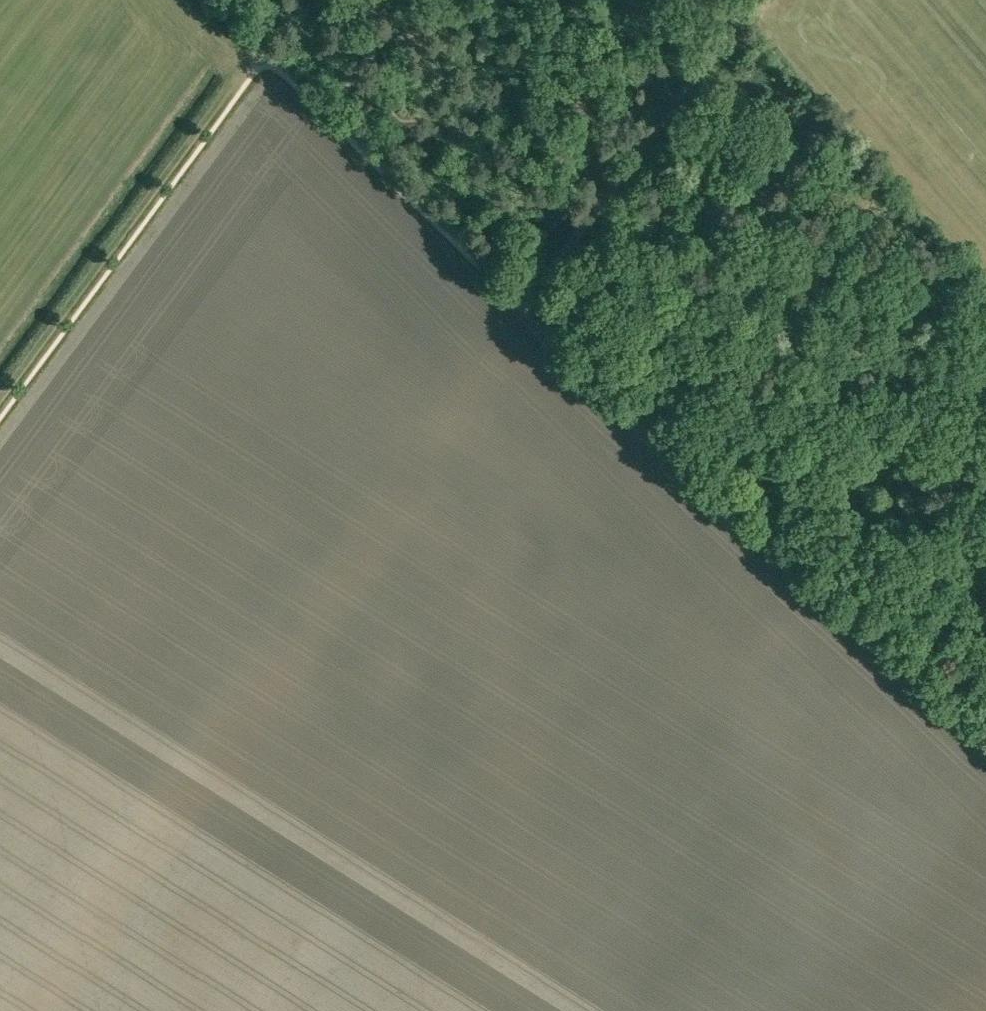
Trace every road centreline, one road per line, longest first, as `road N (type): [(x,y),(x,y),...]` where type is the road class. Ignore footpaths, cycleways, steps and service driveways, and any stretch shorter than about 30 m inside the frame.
road 1 (track): [(0,397),(258,58),(281,63),(508,279),(550,283)]
road 2 (unclassified): [(550,283),(756,0)]

